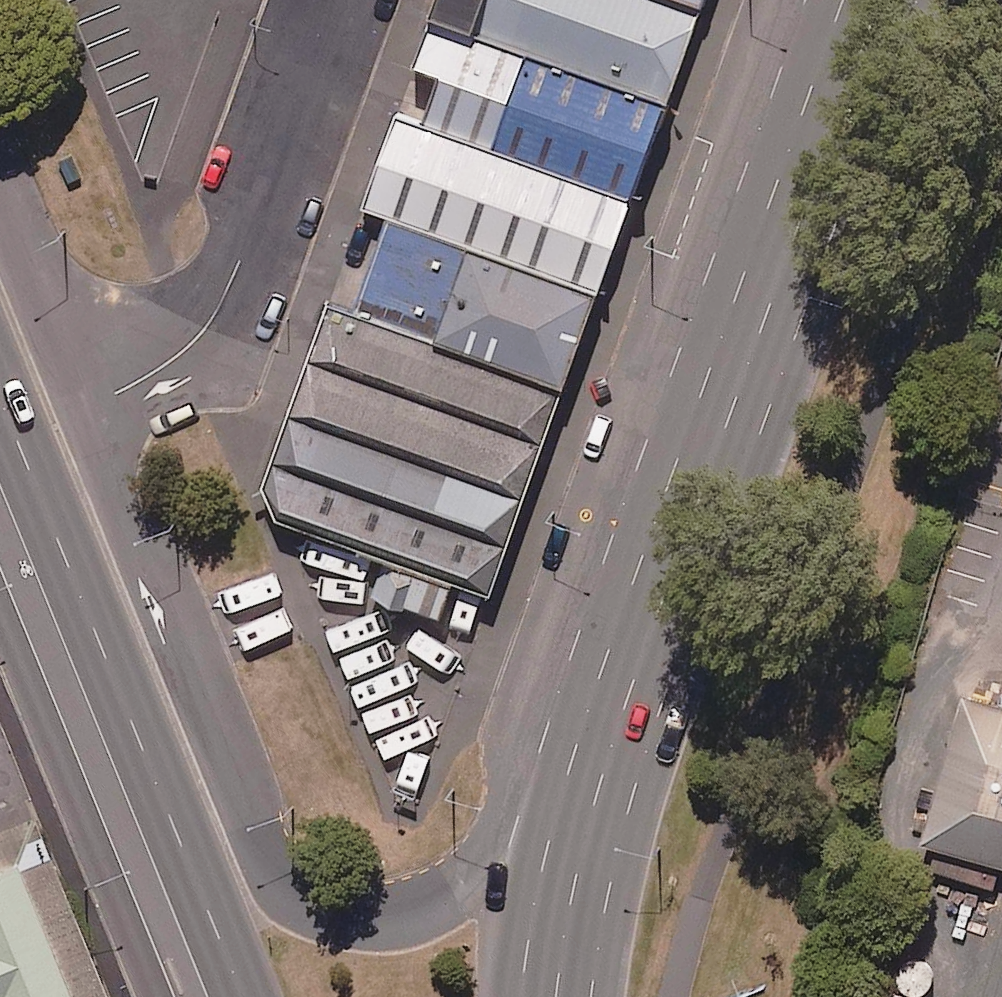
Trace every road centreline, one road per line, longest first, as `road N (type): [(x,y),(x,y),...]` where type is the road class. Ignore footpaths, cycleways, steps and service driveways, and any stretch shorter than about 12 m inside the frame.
road 1 (unclassified): [(755,397),(486,864),(426,906),(377,918),(329,915),(289,894),(270,866),(87,404)]
road 2 (trunk): [(245,996),(0,390)]
road 3 (trunk): [(755,397),(613,758),(577,886),(557,996)]
road 4 (residential): [(336,0),(222,304),(183,353),(87,404)]
road 5 (trunk): [(153,996),(0,619)]
road 6 (trunk): [(867,75),(755,397)]
road 7 (unclassified): [(87,404),(0,189)]

